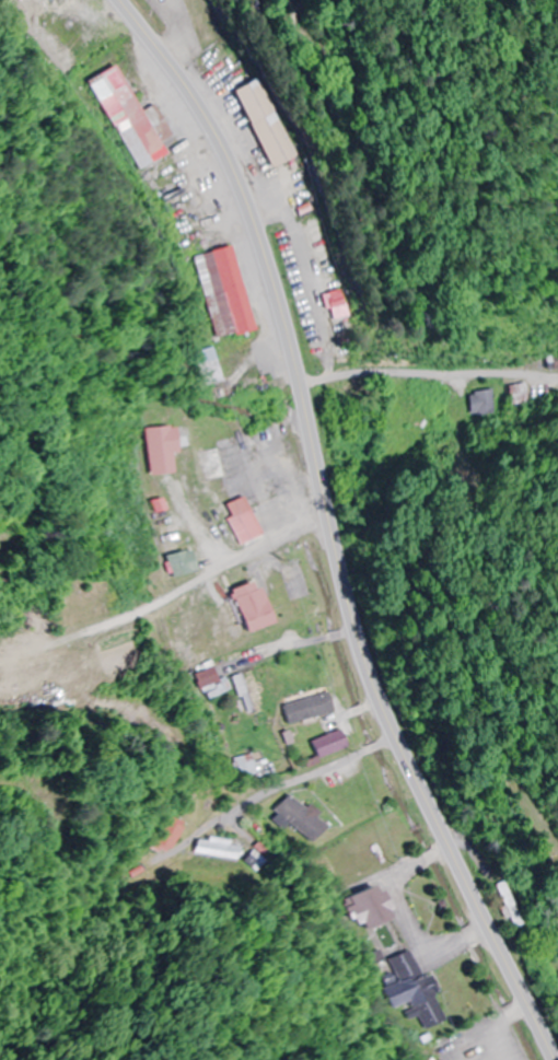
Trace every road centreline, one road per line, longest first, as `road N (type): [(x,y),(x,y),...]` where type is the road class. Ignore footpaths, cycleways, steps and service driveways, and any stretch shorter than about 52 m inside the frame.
road 1 (primary): [(553,1059),(371,690),(277,313),(240,197),(193,105),(114,0)]
road 2 (residential): [(391,739),(233,815)]
road 3 (residential): [(426,809),(557,709)]

